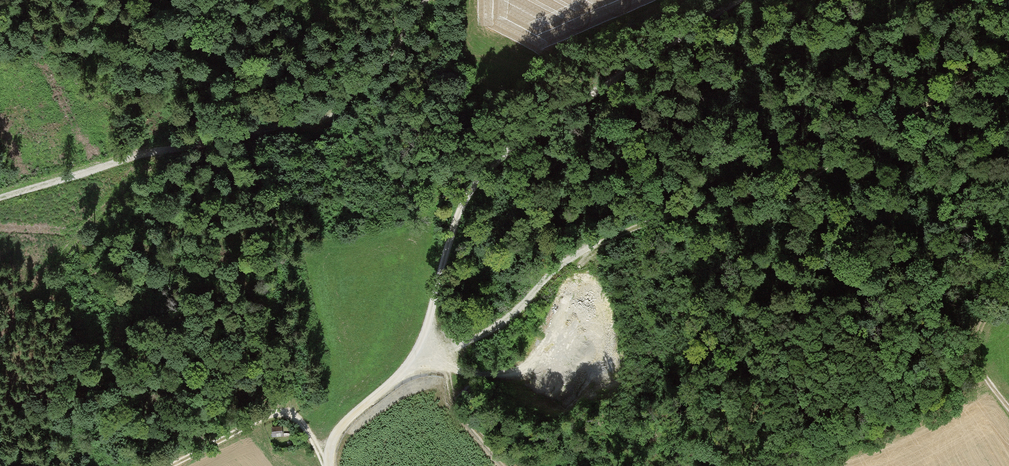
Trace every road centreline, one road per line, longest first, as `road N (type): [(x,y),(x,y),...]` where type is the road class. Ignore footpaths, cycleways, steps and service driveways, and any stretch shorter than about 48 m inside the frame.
road 1 (track): [(419,364),(474,373),(514,368),(582,256),(665,217),(777,190),(1008,53)]
road 2 (track): [(740,0),(510,150),(473,184),(419,364),(344,422),(326,465)]
road 3 (track): [(426,0),(377,70),(315,119),(0,199)]
road 4 (track): [(0,342),(27,290),(80,236),(223,278)]
road 5 (track): [(0,233),(80,236),(153,158)]
road 6 (track): [(325,464),(299,425),(280,418),(177,465)]
road 7 (track): [(432,370),(451,407),(510,465)]

